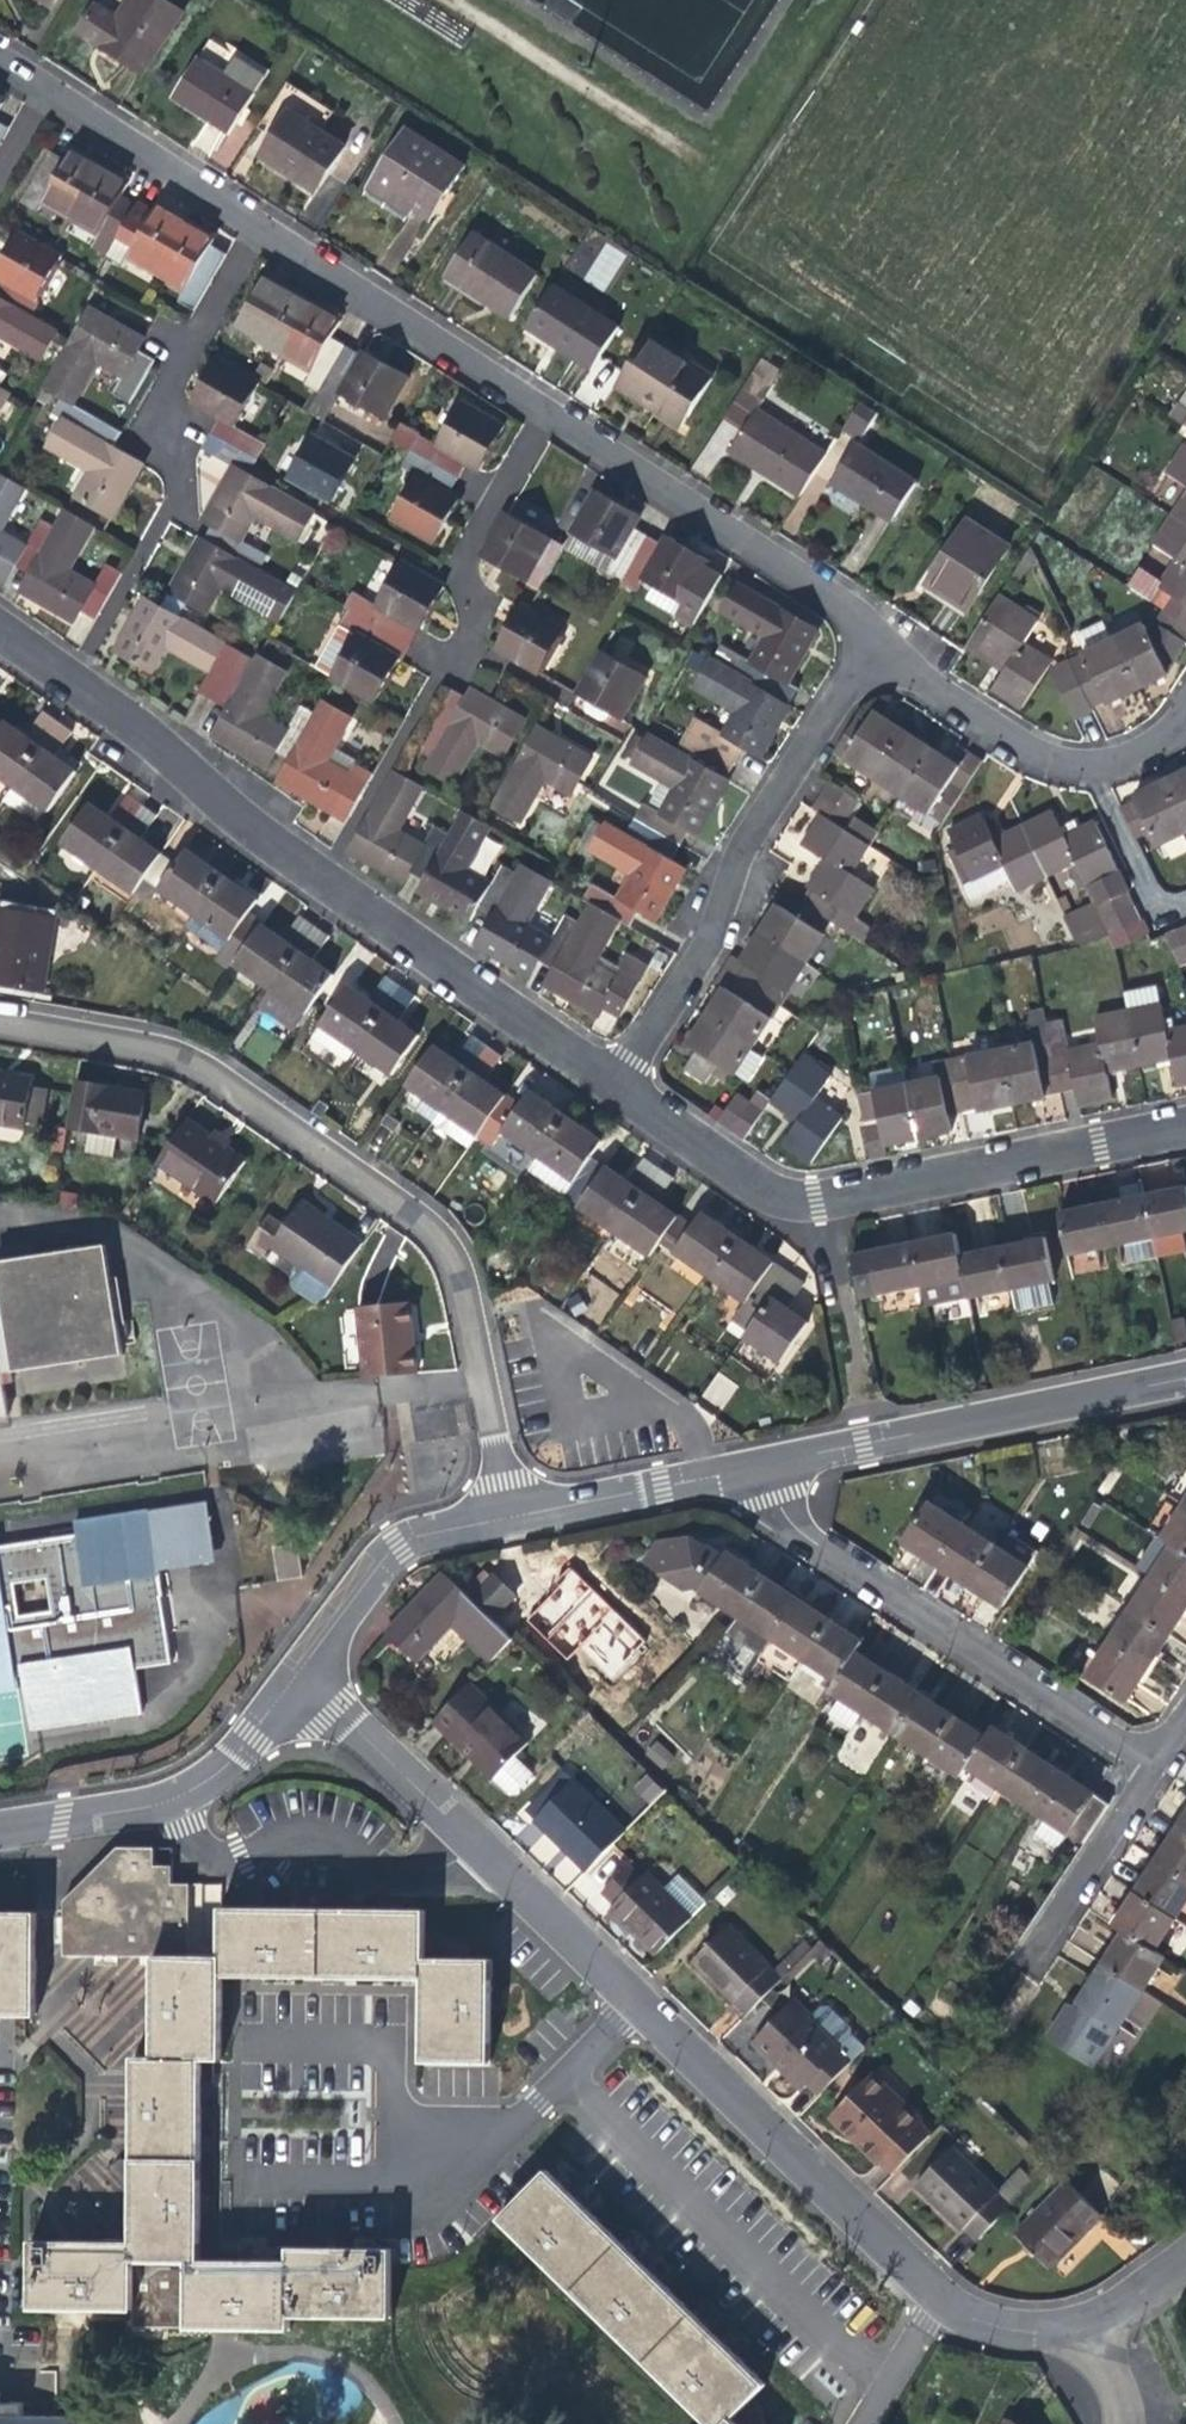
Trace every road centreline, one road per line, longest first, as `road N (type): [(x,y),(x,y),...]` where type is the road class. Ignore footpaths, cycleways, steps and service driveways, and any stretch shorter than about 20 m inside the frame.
road 1 (residential): [(0,1015),(134,1037),(205,1067),(422,1218),(454,1268),(504,1513)]
road 2 (residential): [(608,1076),(236,819),(148,733),(69,677)]
road 3 (residential): [(1185,1117),(802,1191),(758,1180),(608,1076)]
road 4 (residential): [(709,1471),(1157,1765)]
road 5 (residential): [(608,1076),(694,946),(762,799),(871,646)]
road 6 (residential): [(709,1471),(1185,1373)]
road 7 (residential): [(288,1677),(636,2011)]
road 8 (residential): [(890,2384),(567,2078)]
road 9 (residential): [(636,2011),(942,2298)]
road 10 (residential): [(538,409),(844,613),(871,646)]
road 11 (residential): [(1185,697),(1147,742),(1098,762),(1067,761),(1035,752),(871,646)]
road 12 (residential): [(0,1830),(110,1811),(204,1773),(288,1677)]
road 13 (residential): [(253,224),(538,409)]
road 14 (residential): [(508,2133),(456,2132),(408,2115),(387,2095),(386,2065),(366,2041),(240,2038)]
road 15 (residential): [(253,224),(141,421),(172,505)]
road 16 (residential): [(288,1677),(370,1557),(426,1529),(504,1513)]
road 17 (residential): [(508,2133),(416,2208),(388,2215),(249,2212)]
road 18 (residential): [(538,409),(459,557),(461,628),(446,673)]
road 19 (residential): [(44,92),(253,224)]
road 20 (residential): [(1025,1967),(1157,1765)]
road 21 (residential): [(504,1513),(709,1471)]
road 22 (residential): [(172,505),(69,677)]
road 23 (residential): [(1043,2323),(1154,2272),(1185,2249)]
road 24 (residential): [(1043,2323),(1105,2368),(1124,2423)]

